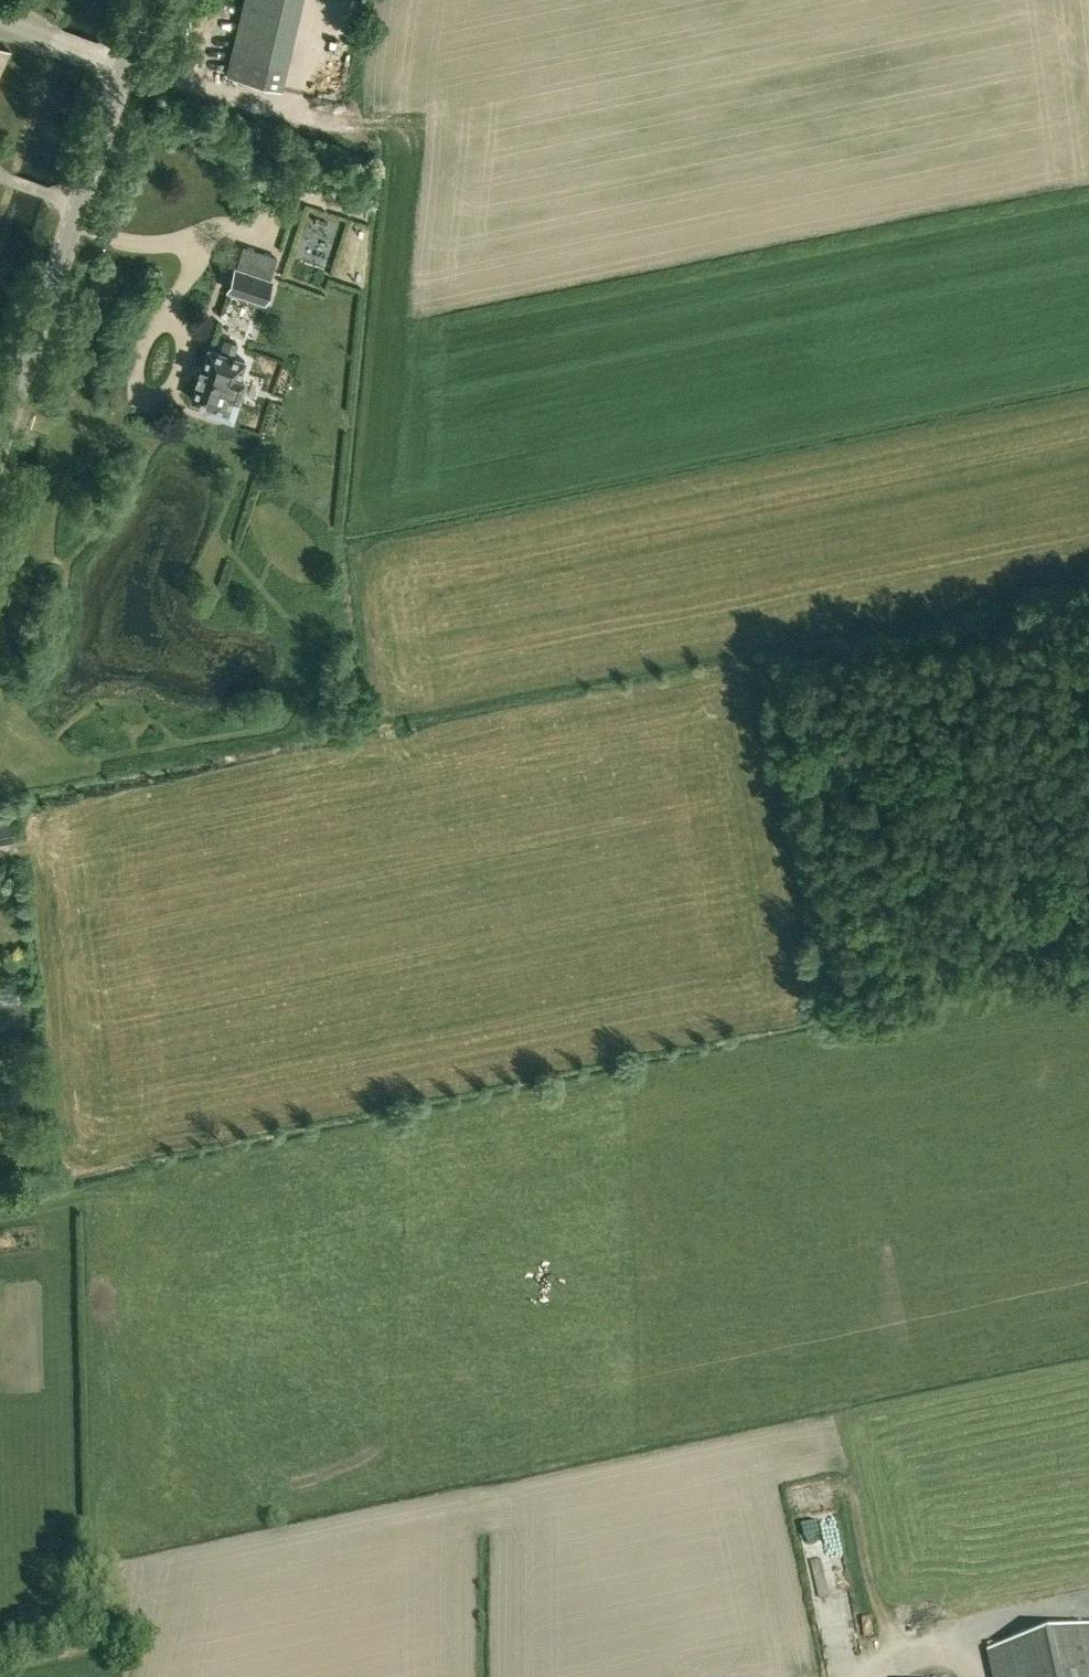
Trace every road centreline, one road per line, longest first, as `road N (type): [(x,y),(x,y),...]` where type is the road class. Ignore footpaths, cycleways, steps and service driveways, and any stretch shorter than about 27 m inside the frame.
road 1 (tertiary): [(0,445),(147,0)]

